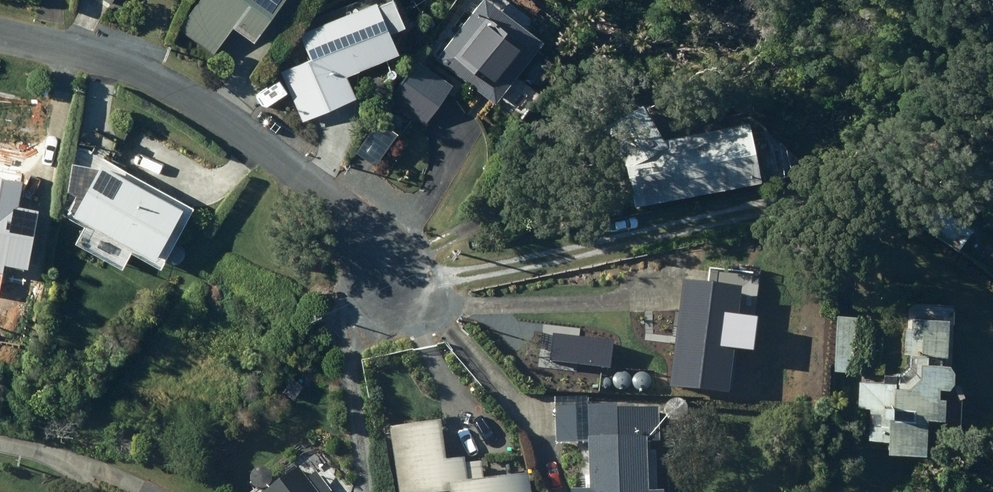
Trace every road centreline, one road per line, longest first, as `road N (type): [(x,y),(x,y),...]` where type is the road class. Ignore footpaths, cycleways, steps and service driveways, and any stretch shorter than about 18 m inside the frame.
road 1 (residential): [(0,34),(74,49),(188,95),(308,180),(400,288)]

